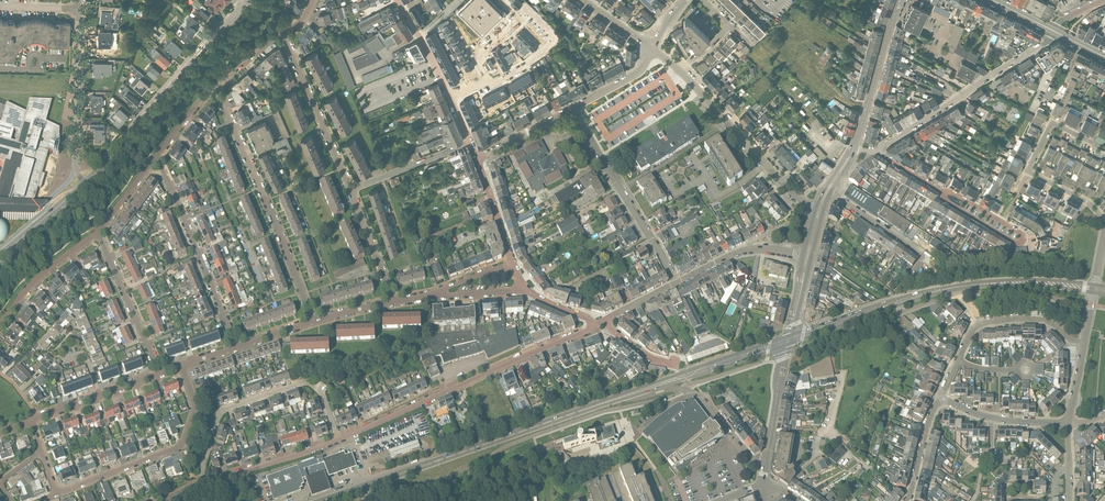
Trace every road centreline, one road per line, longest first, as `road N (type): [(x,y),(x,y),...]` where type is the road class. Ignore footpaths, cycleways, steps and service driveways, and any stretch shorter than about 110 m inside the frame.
road 1 (secondary): [(322,500),(789,341)]
road 2 (secondary): [(789,341),(950,288),(1024,282),(1094,289)]
road 3 (residential): [(339,440),(595,327)]
road 4 (residential): [(313,321),(214,85)]
road 5 (secondary): [(85,183),(248,0)]
road 6 (residential): [(206,484),(203,462),(220,412),(302,382),(322,394),(339,440)]
road 7 (residential): [(182,366),(195,408),(183,443),(58,494)]
road 8 (residential): [(1053,31),(875,152)]
road 9 (residential): [(237,347),(155,159)]
road 10 (residential): [(677,283),(573,108)]
road 11 (residential): [(818,214),(679,70)]
road 12 (residential): [(1104,149),(1052,124),(1029,167),(1104,220)]
road 13 (residential): [(1084,341),(1042,320),(980,324),(944,400)]
road 14 (residential): [(85,183),(75,163),(79,9)]
road 15 (residential): [(352,190),(282,32)]
road 16 (tertiary): [(853,149),(900,0)]
road 17 (residential): [(160,373),(97,233)]
road 18 (residential): [(748,460),(693,394),(640,431)]
road 19 (tertiary): [(764,487),(789,341)]
road 20 (residential): [(206,484),(339,440)]
road 21 (residential): [(677,283),(747,250),(807,257)]
road 22 (residential): [(487,81),(491,86),(553,45),(527,8),(519,14)]
road 23 (residential): [(0,324),(41,275),(97,233)]
road 24 (residential): [(920,270),(921,255),(828,190)]
road 25 (residential): [(1069,423),(993,418),(944,400)]
road 26 (residential): [(352,190),(470,143)]

